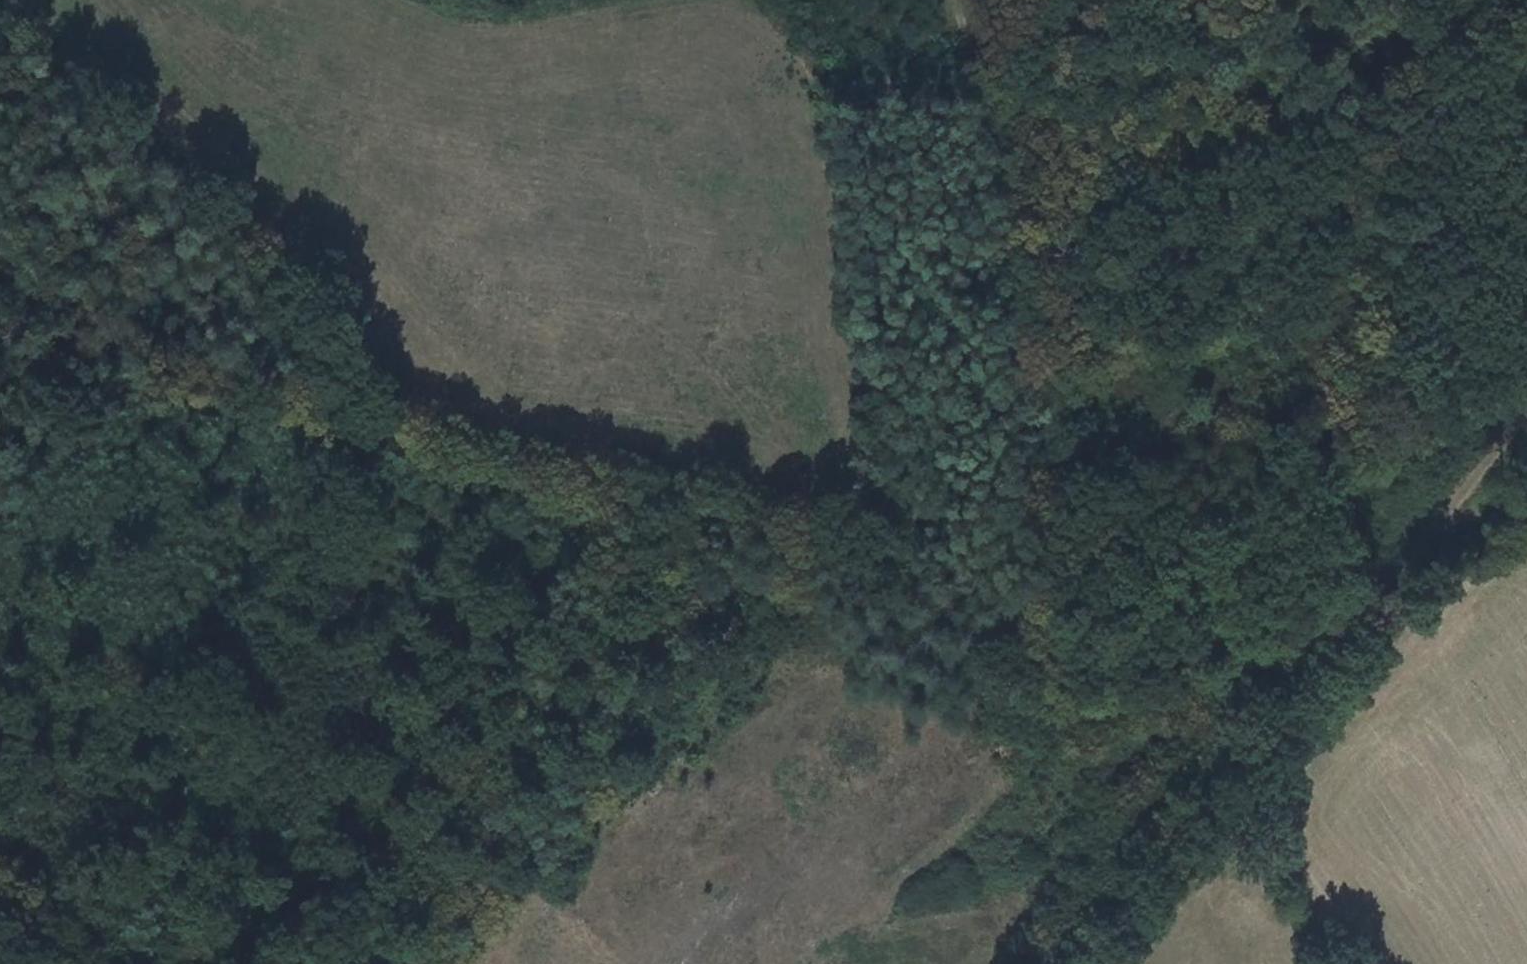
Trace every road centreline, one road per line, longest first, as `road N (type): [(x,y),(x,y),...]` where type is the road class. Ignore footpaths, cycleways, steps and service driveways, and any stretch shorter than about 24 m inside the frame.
road 1 (track): [(0,496),(111,388),(138,371),(194,375),(324,422),(682,504),(1031,654),(1110,677),(1375,612)]
road 2 (track): [(1085,963),(1375,612),(1526,462)]

